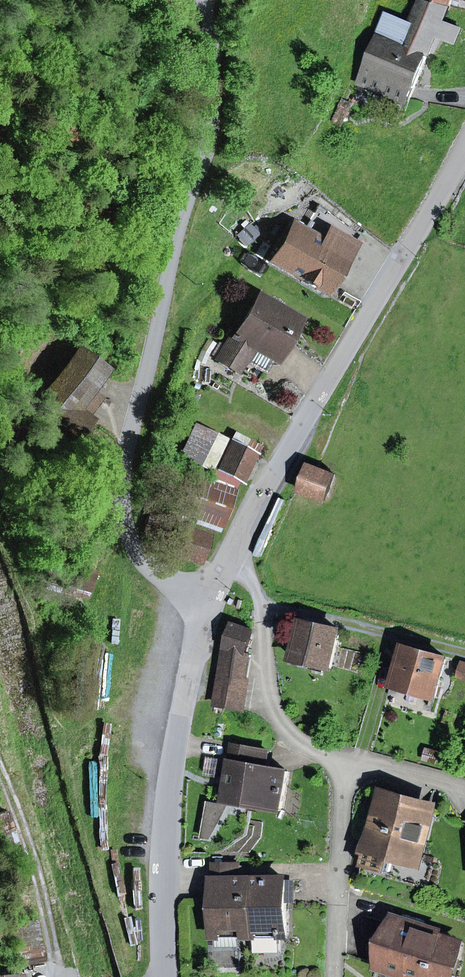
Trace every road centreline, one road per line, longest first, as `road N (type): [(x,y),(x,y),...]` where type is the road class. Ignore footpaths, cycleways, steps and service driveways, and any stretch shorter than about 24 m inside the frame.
road 1 (residential): [(211,594),(169,581),(144,558),(122,496),(181,223),(214,129),(206,0)]
road 2 (residential): [(230,552),(464,149)]
road 3 (residential): [(165,976),(168,793),(211,594)]
road 4 (residential): [(355,763),(308,747),(278,718),(257,591),(230,552)]
road 5 (residential): [(333,976),(342,811),(355,763)]
road 6 (track): [(55,961),(42,882),(0,769)]

